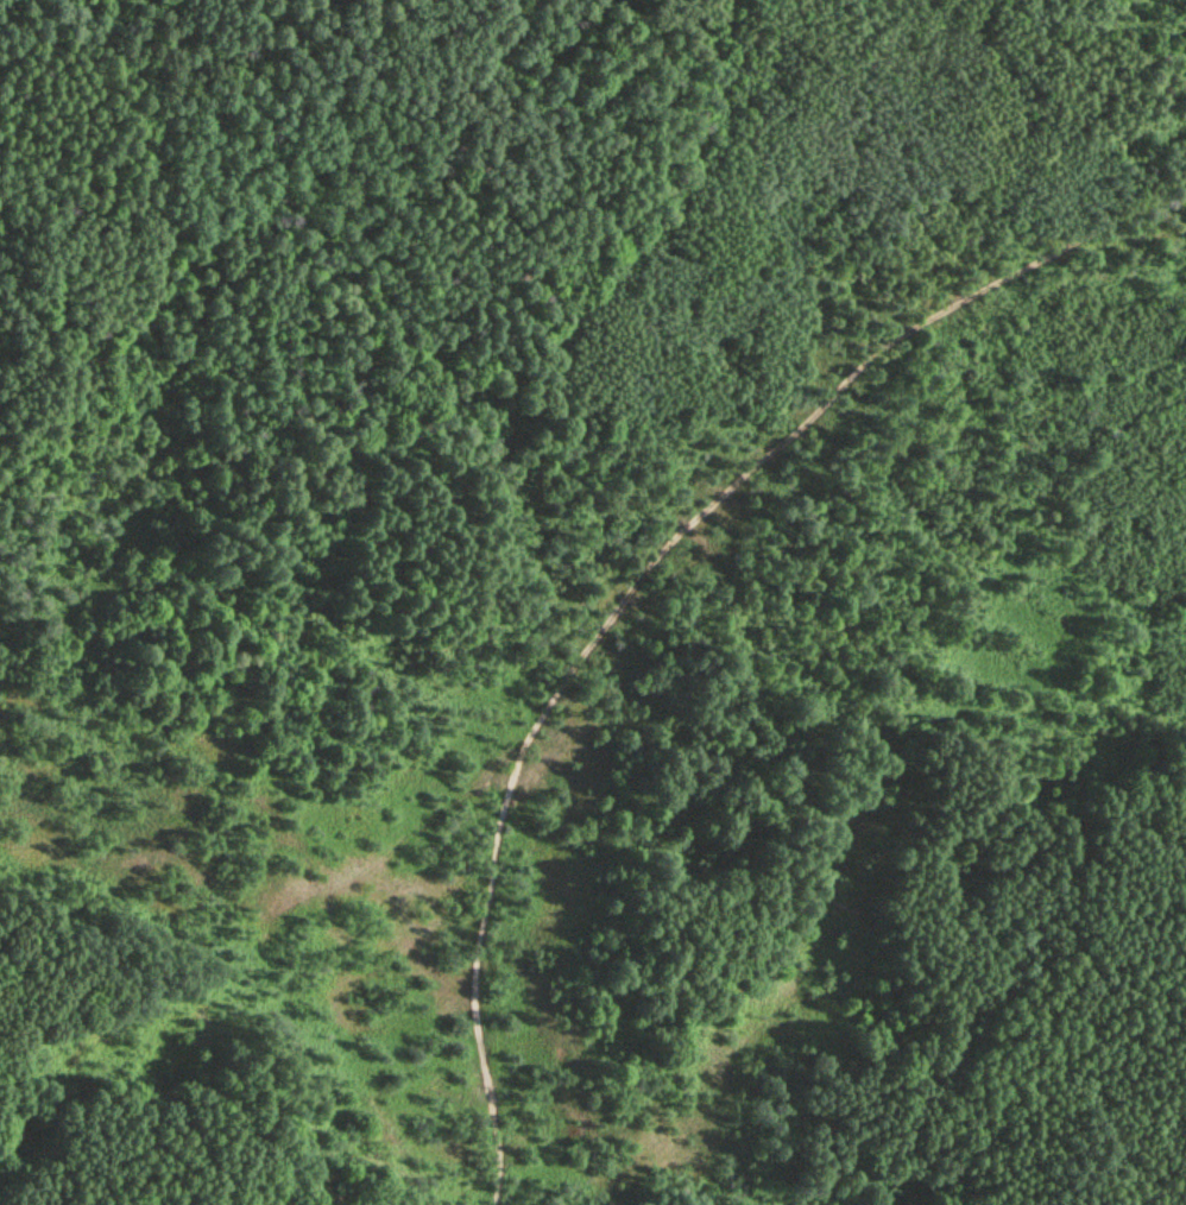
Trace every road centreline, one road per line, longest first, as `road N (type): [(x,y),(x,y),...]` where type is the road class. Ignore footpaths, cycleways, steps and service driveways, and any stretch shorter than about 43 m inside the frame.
road 1 (track): [(493,1204),(497,1167),(472,1002),(516,762),(625,576),(805,433),(882,341),(1104,231),(1185,171)]

